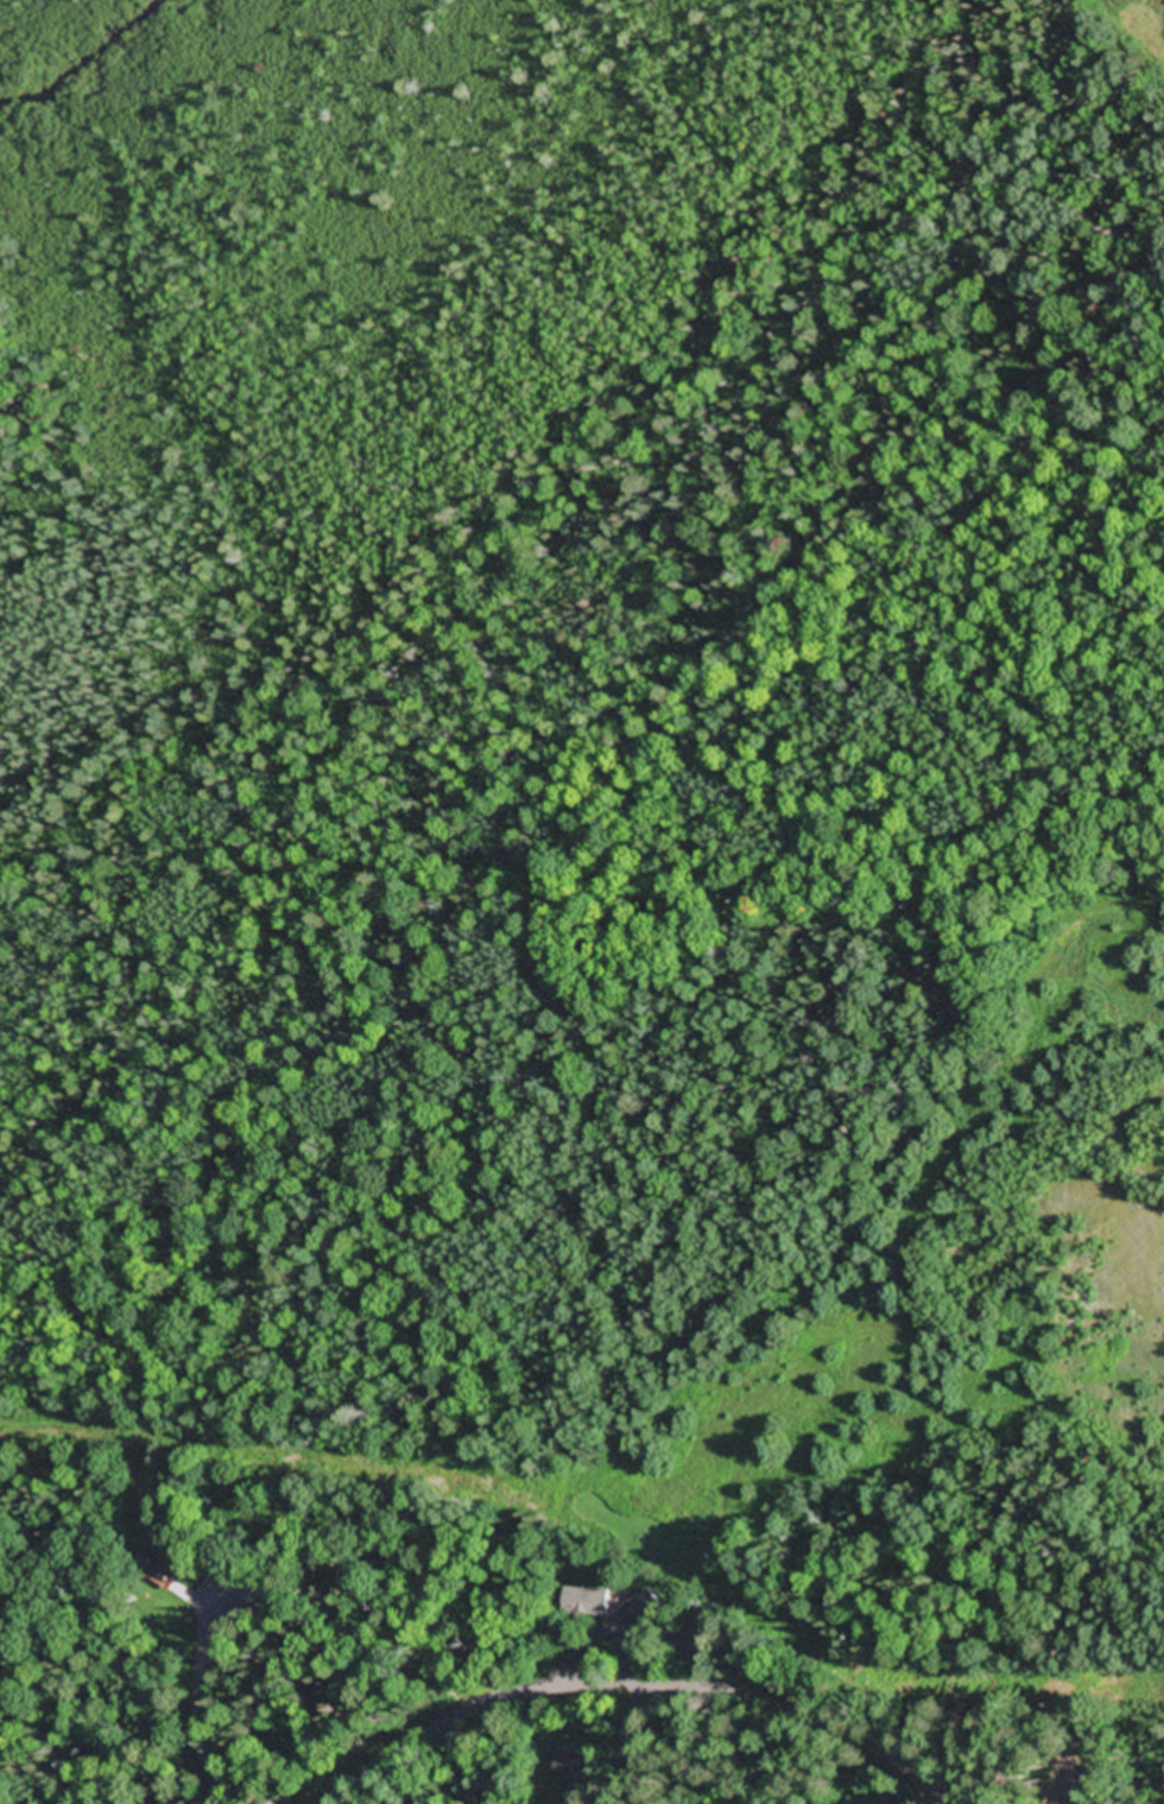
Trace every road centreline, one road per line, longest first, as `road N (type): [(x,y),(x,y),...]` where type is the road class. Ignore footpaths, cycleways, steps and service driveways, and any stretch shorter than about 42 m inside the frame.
road 1 (residential): [(348,1803),(481,1716),(592,1688),(689,1692),(783,1713),(878,1754),(952,1803)]

